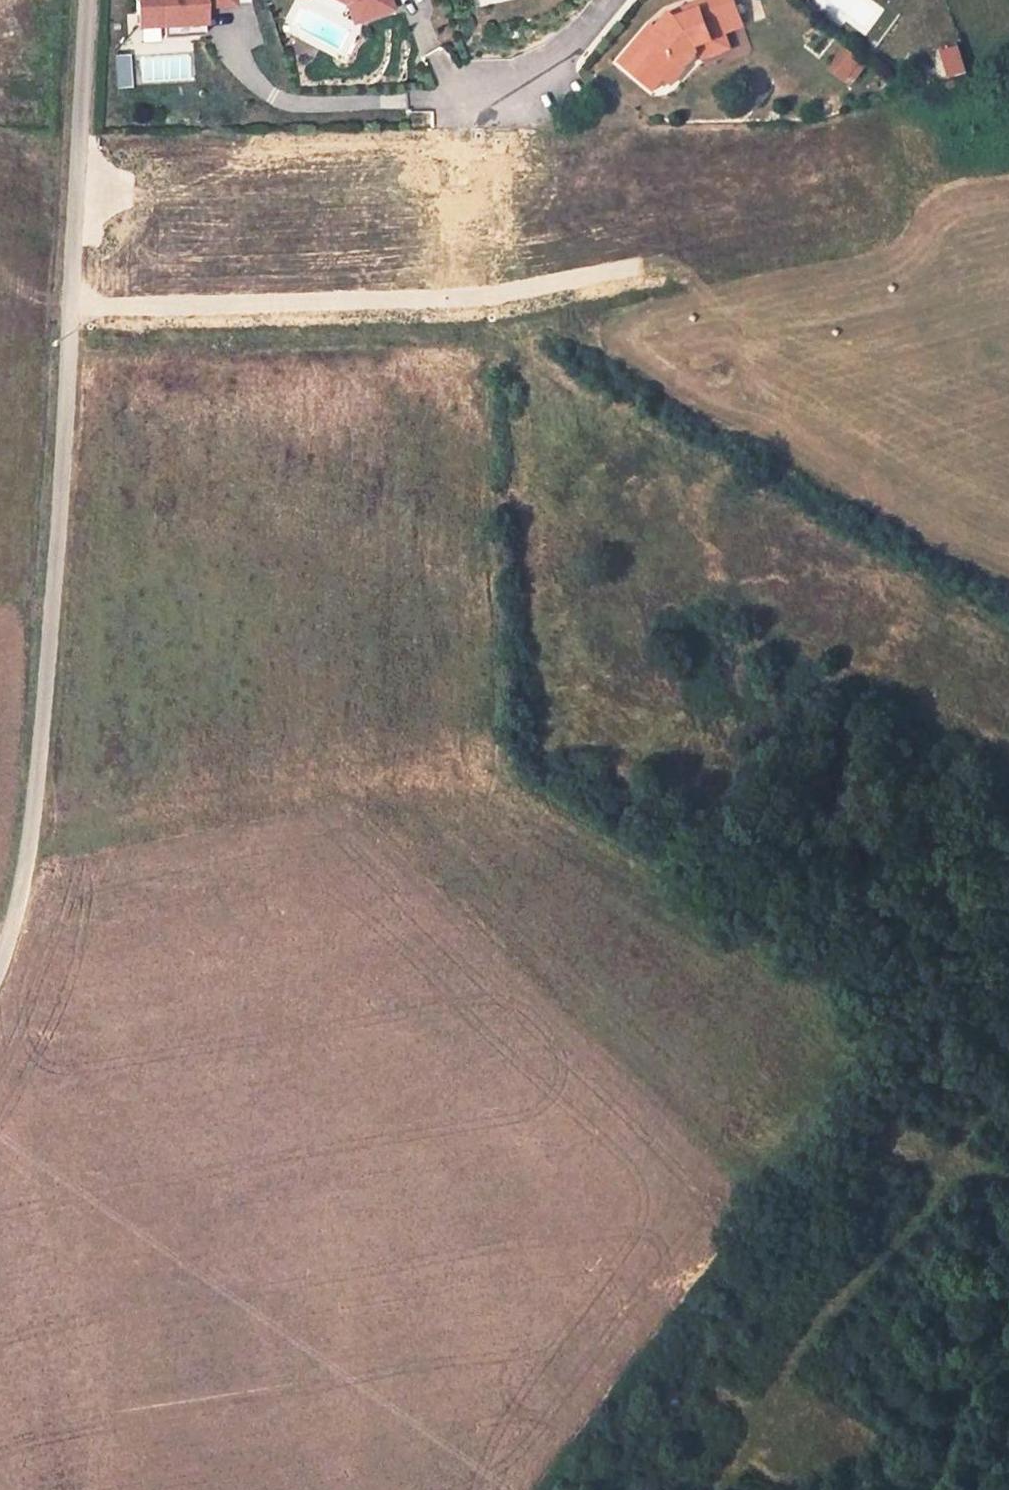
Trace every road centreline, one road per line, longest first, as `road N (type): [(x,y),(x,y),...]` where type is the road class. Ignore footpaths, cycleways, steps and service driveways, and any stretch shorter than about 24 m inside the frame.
road 1 (unclassified): [(86,0),(56,558),(27,861),(0,968)]
road 2 (residential): [(608,0),(514,98),(448,101)]

